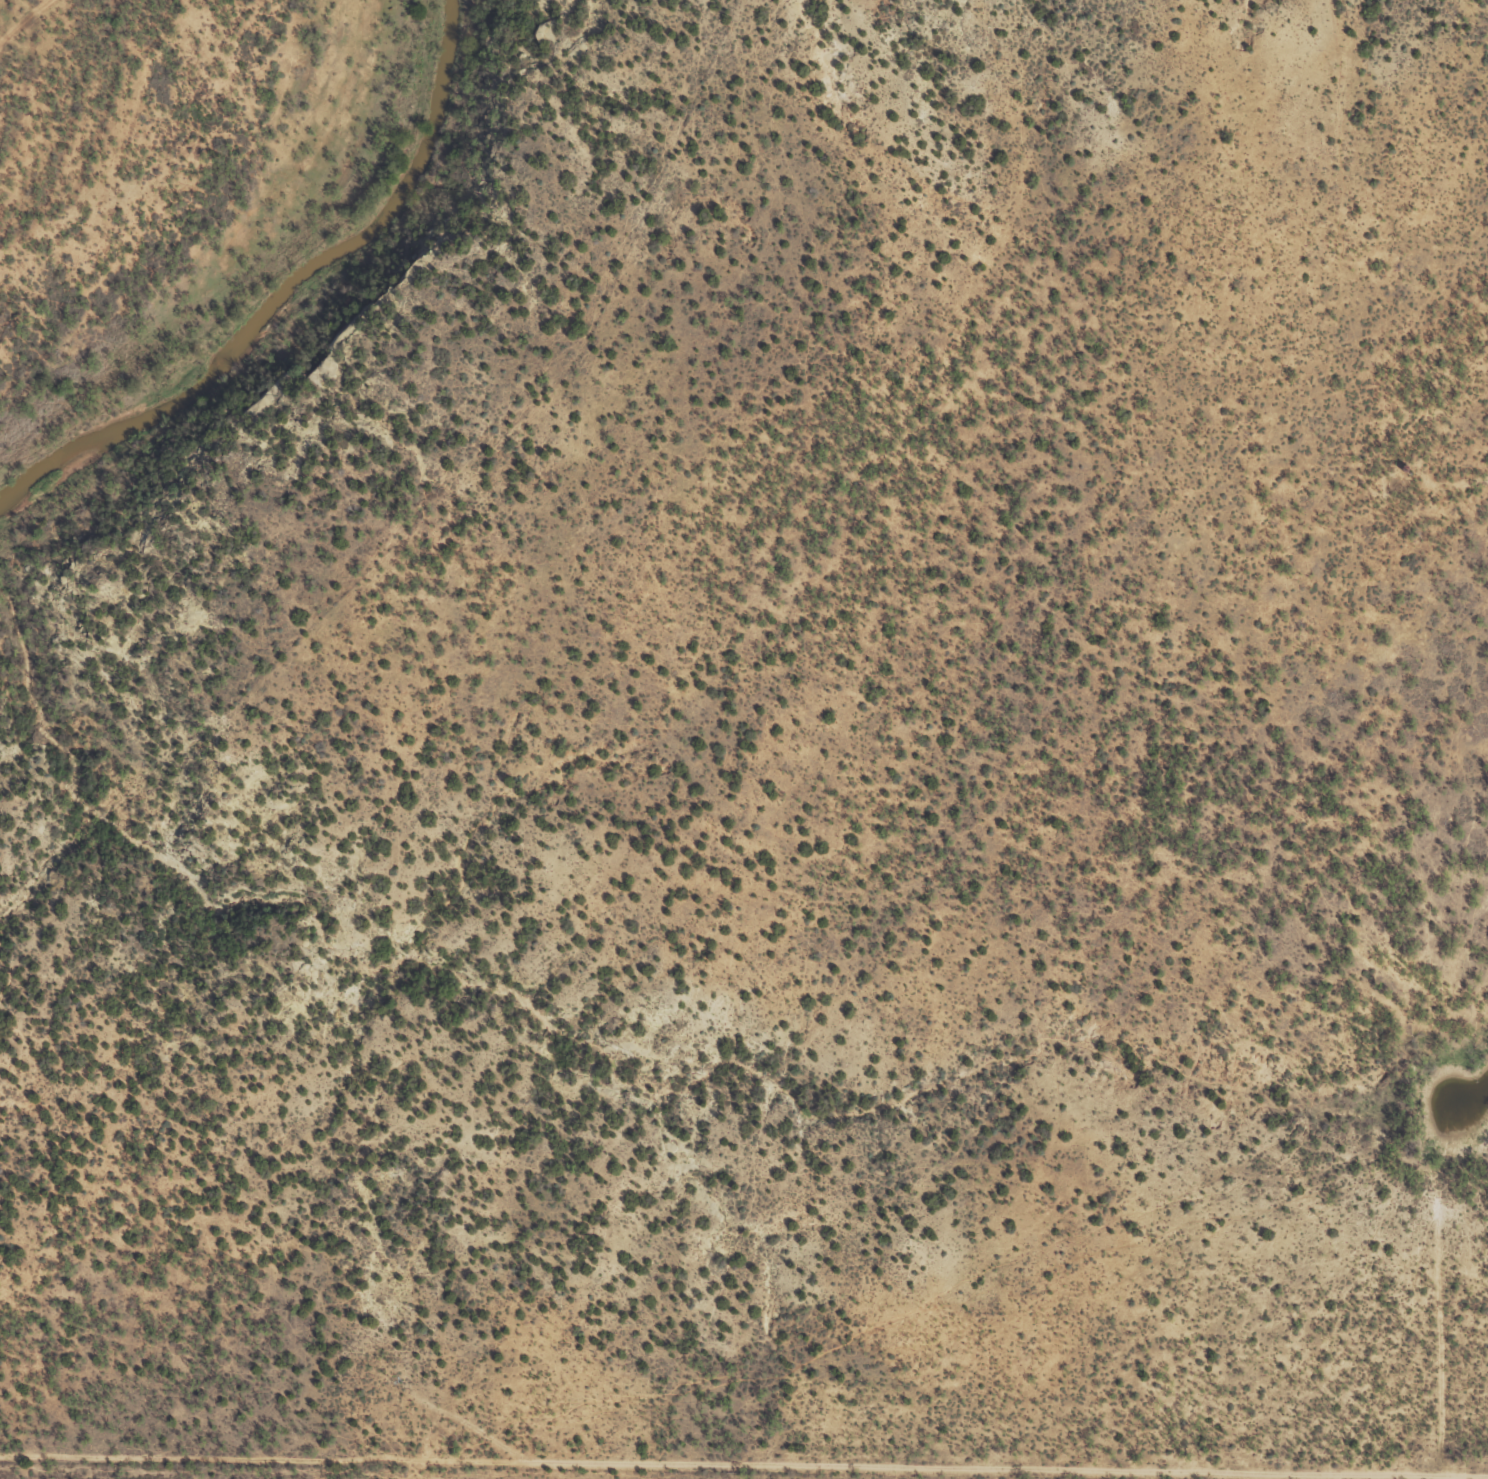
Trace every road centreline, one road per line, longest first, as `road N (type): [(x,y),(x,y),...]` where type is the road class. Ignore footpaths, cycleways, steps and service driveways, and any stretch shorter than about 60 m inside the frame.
road 1 (residential): [(0,1462),(86,1453),(630,1463),(789,1478)]

